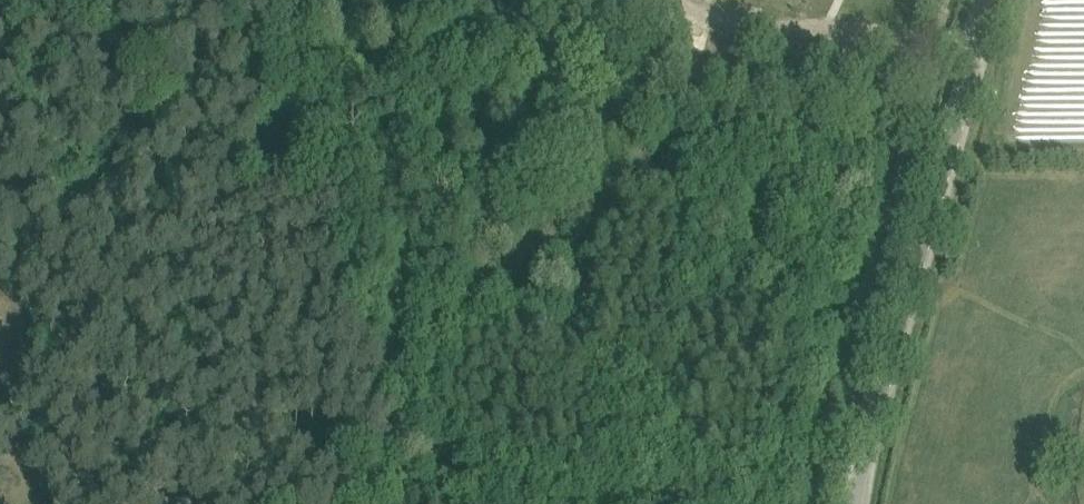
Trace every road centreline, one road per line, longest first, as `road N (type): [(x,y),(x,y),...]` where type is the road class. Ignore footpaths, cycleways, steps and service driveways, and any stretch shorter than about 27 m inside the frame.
road 1 (unclassified): [(853,503),(861,415),(980,0)]

